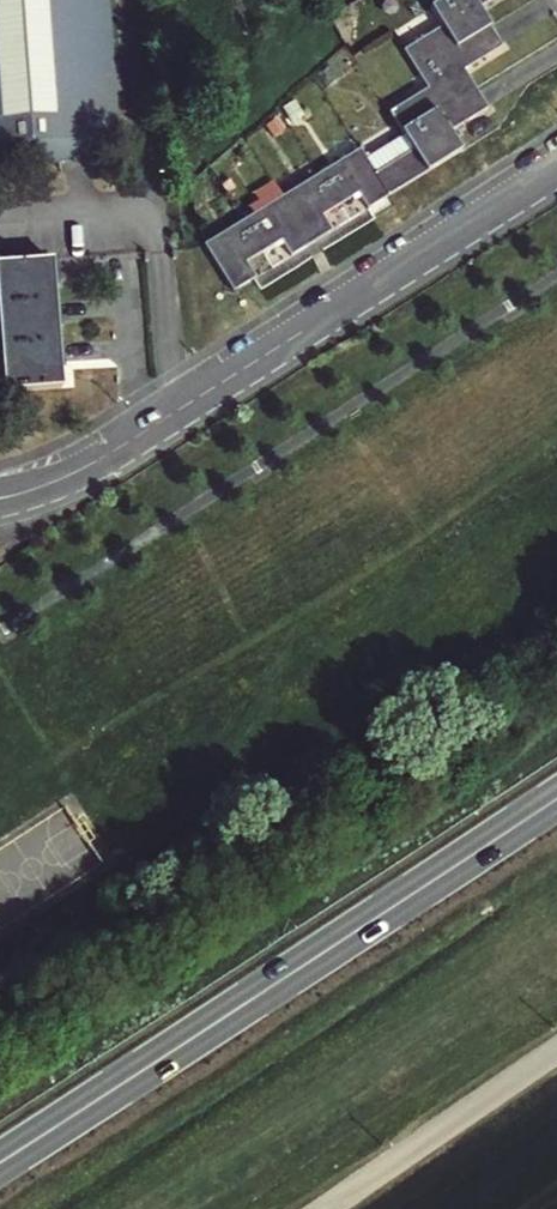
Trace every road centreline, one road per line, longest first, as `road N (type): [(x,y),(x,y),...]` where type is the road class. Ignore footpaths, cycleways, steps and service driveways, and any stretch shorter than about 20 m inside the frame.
road 1 (trunk): [(556,798),(0,1165)]
road 2 (tertiary): [(556,170),(108,455),(0,499)]
road 3 (residential): [(556,1049),(325,1208)]

